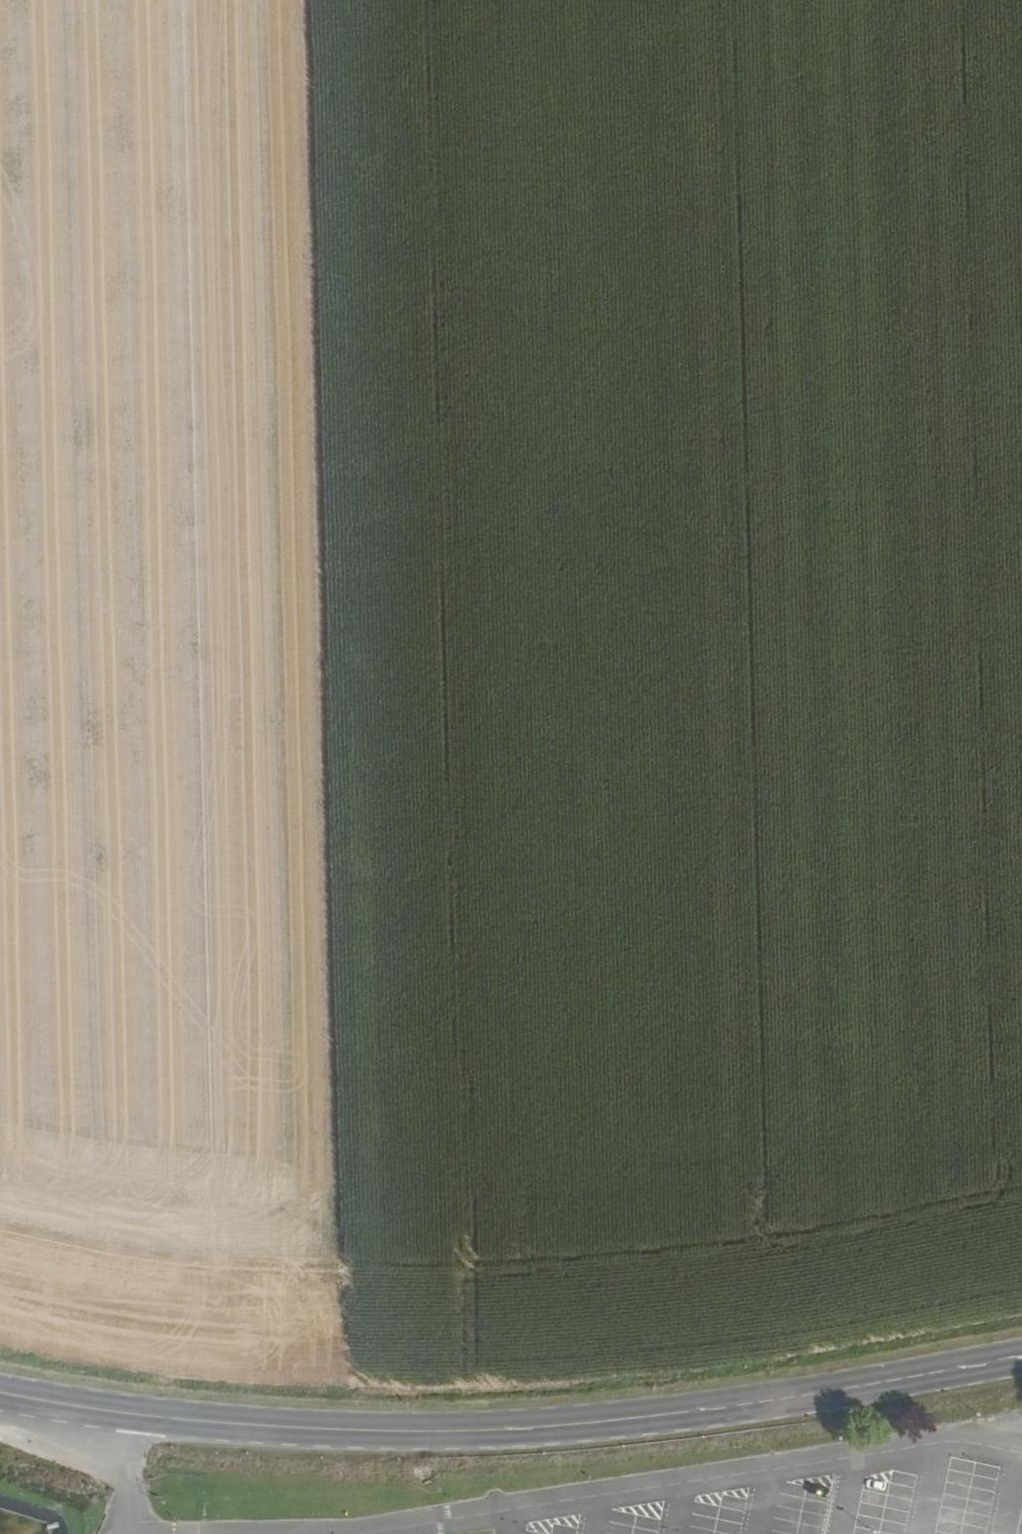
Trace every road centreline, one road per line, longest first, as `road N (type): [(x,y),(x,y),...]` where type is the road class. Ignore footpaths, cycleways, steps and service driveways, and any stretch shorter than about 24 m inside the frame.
road 1 (primary): [(0,1393),(131,1414),(513,1432),(691,1414),(1021,1354)]

